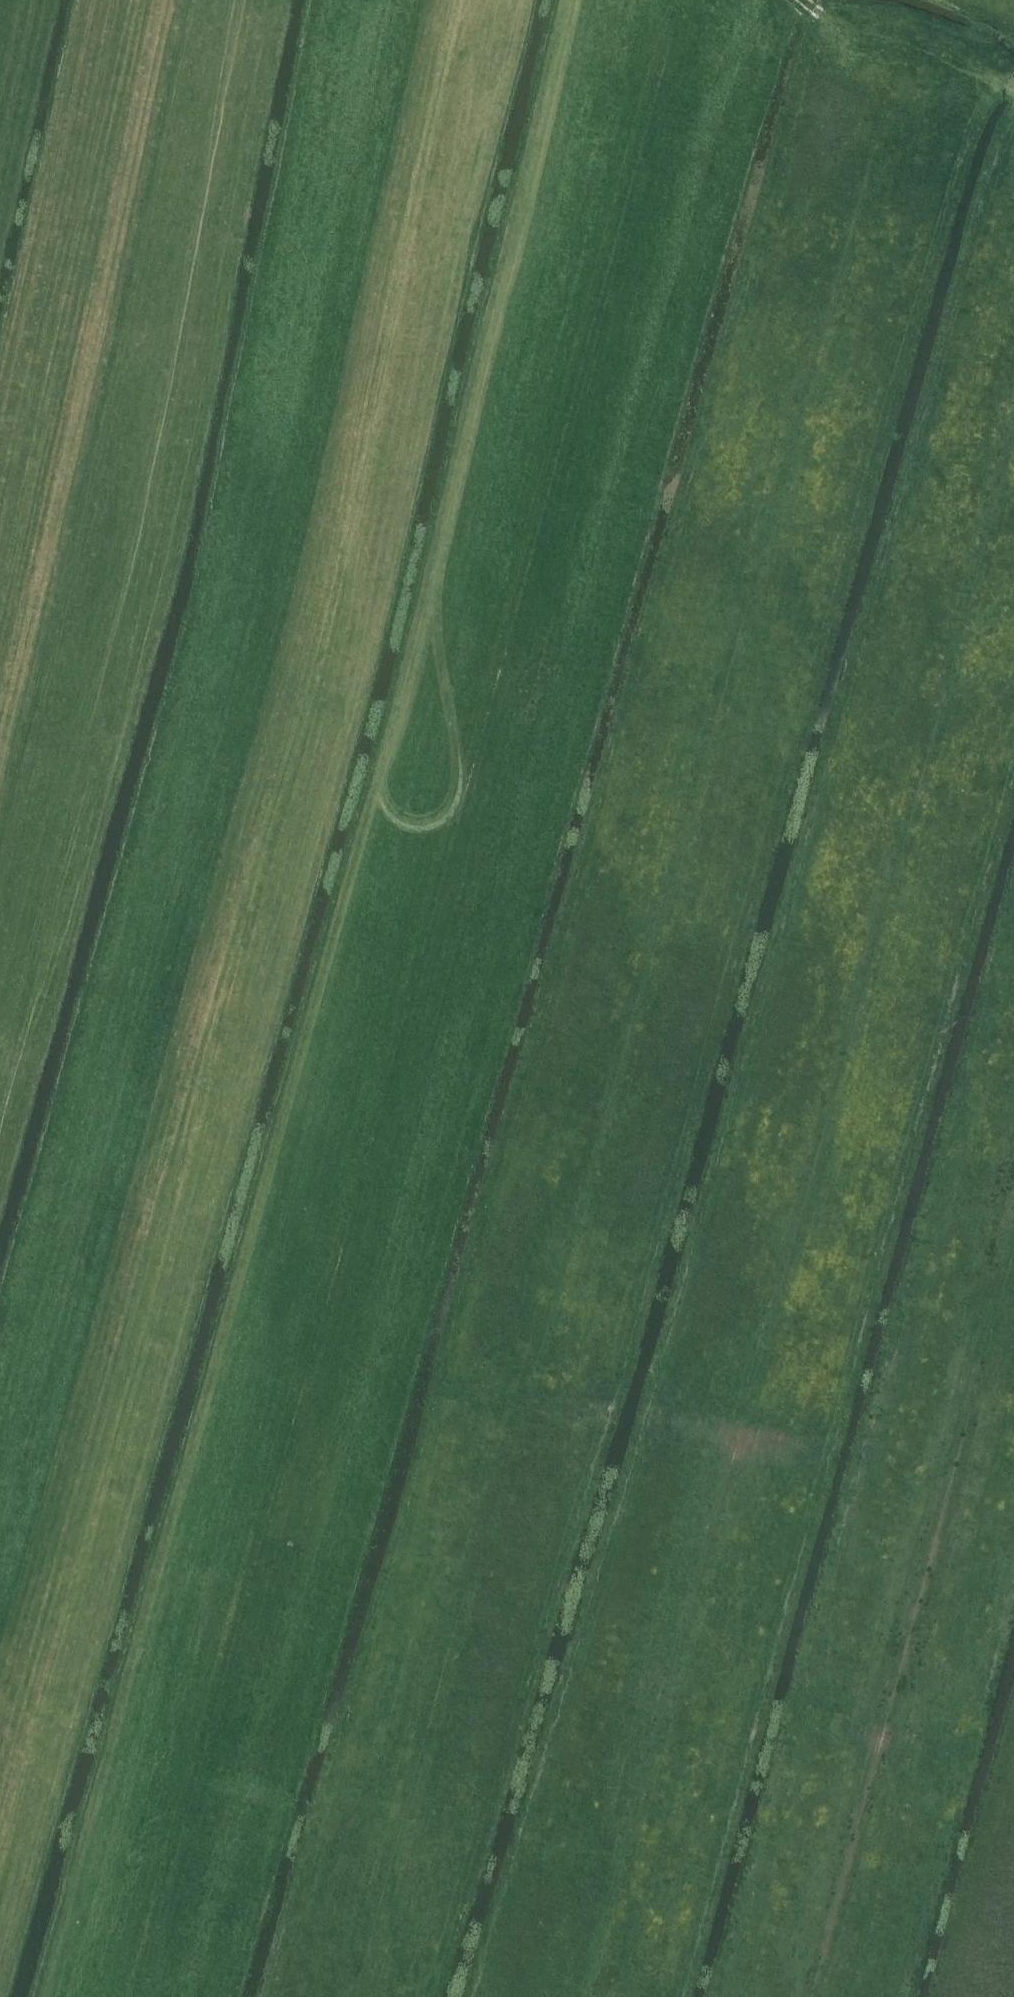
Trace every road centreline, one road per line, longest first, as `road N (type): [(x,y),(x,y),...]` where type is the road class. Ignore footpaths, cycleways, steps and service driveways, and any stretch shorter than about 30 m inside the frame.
road 1 (track): [(800,0),(849,31),(1013,87)]

